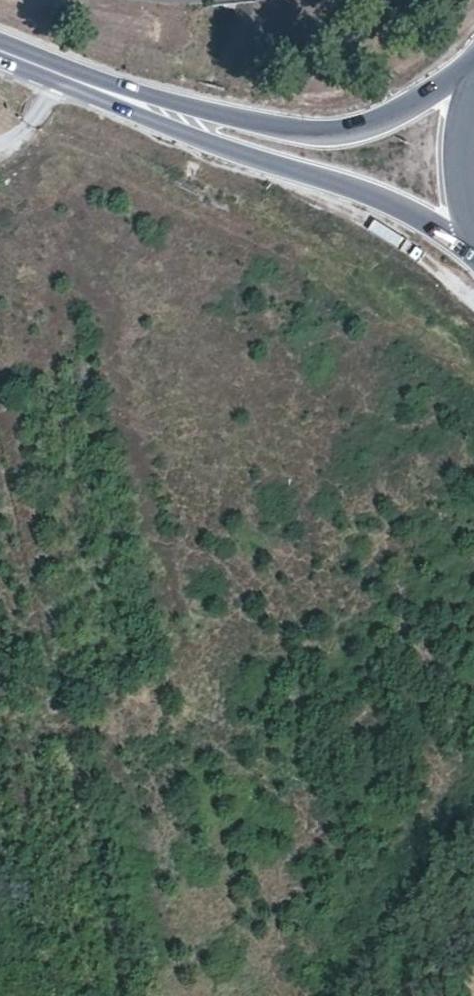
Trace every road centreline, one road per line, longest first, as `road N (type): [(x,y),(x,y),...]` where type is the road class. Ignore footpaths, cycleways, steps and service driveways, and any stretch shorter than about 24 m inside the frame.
road 1 (primary): [(0,57),(248,163),(365,195),(473,256)]
road 2 (primary): [(473,74),(390,121),(299,132),(170,108),(0,50)]
road 3 (primary): [(473,85),(458,142),(473,227)]

